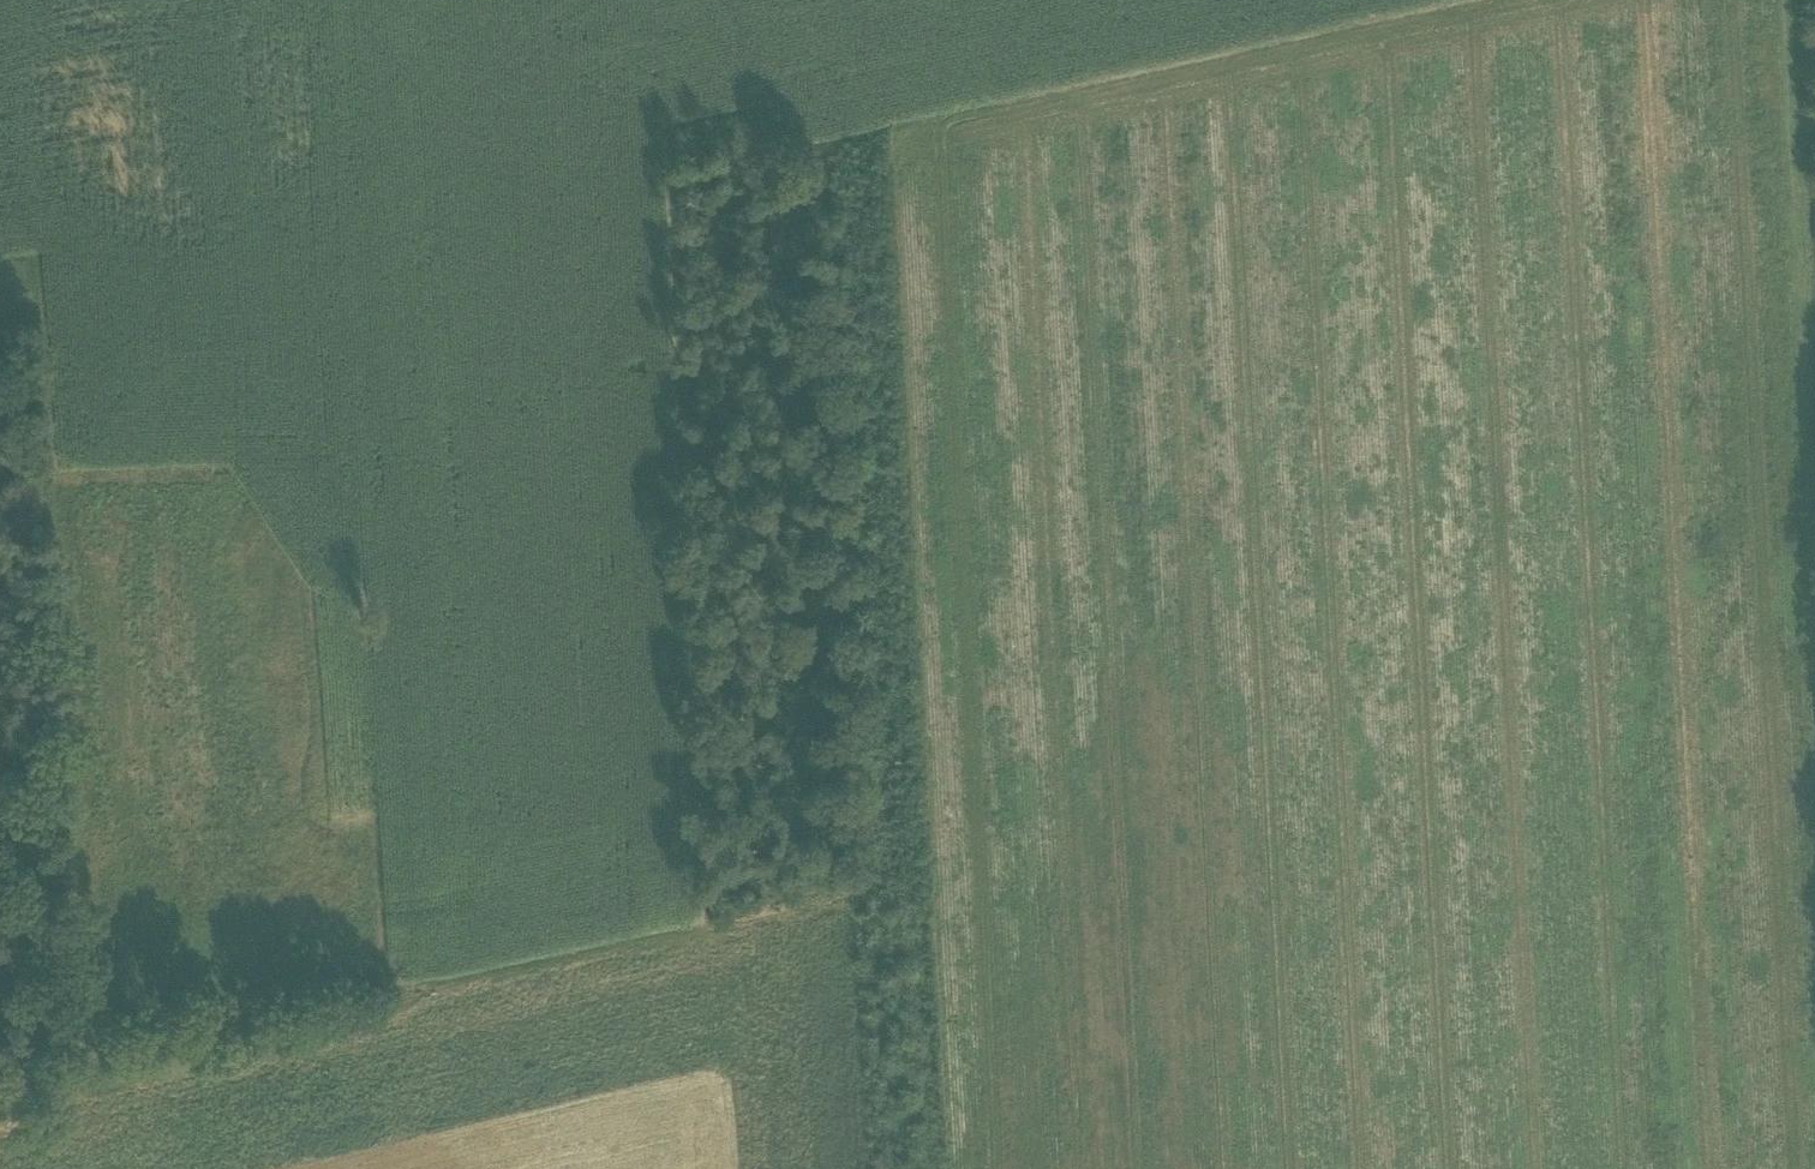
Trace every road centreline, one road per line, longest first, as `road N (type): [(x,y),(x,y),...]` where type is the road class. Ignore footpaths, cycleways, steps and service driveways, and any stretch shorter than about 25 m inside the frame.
road 1 (track): [(0,1093),(843,893)]
road 2 (track): [(1786,0),(1814,573)]

